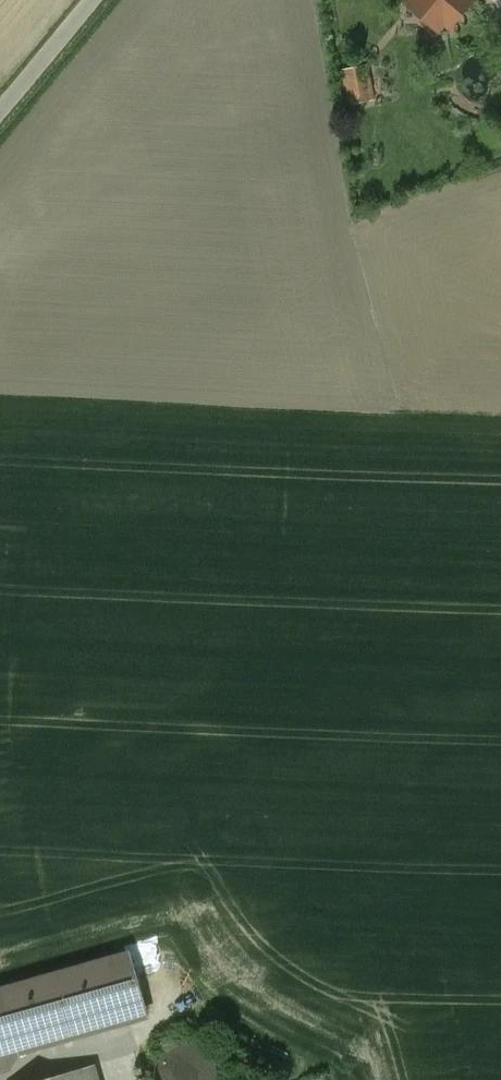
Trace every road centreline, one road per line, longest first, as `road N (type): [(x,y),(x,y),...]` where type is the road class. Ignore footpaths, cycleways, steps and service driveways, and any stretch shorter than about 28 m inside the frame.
road 1 (residential): [(86,0),(0,103)]

